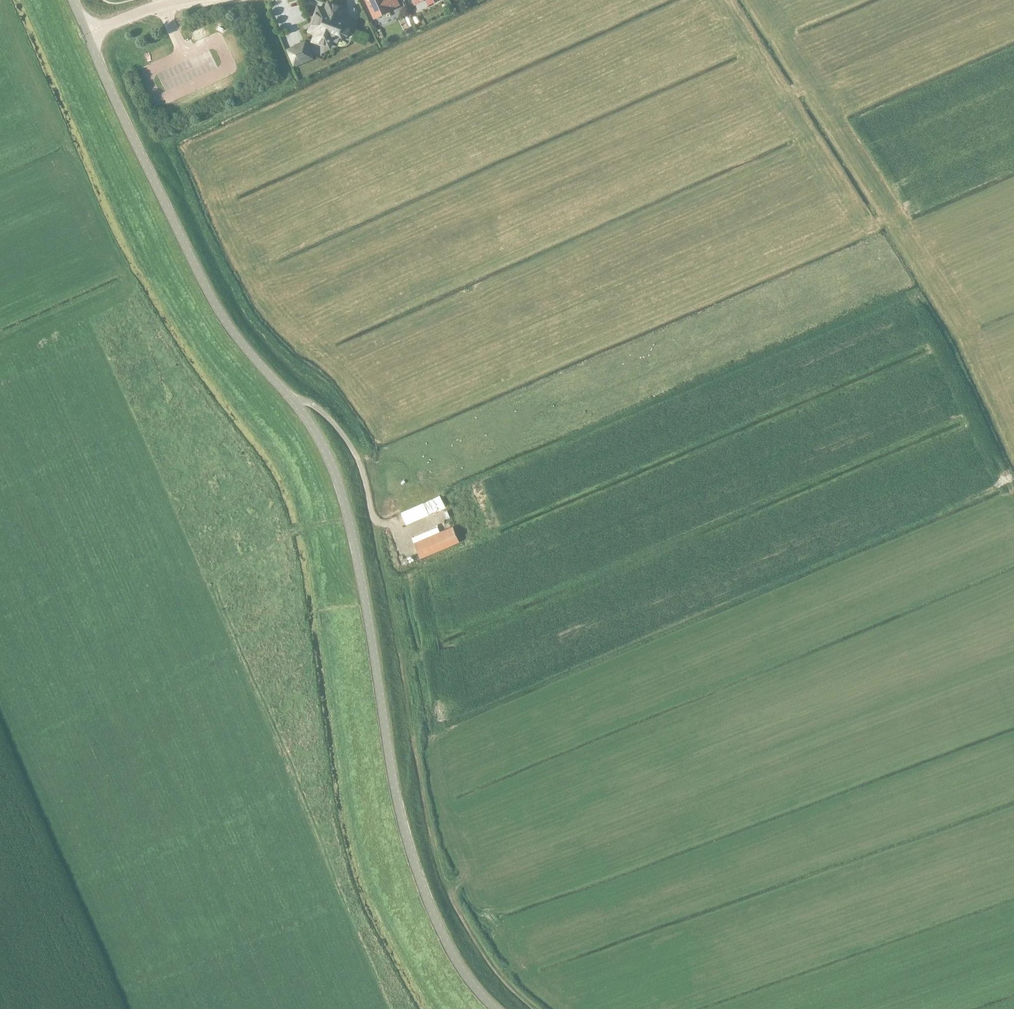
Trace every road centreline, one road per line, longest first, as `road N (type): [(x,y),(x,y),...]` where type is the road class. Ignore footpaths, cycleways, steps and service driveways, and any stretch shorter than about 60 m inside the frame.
road 1 (tertiary): [(495,1008),(446,944),(414,865),(396,800),(354,544),(331,463),(306,419),(217,308),(87,34)]

